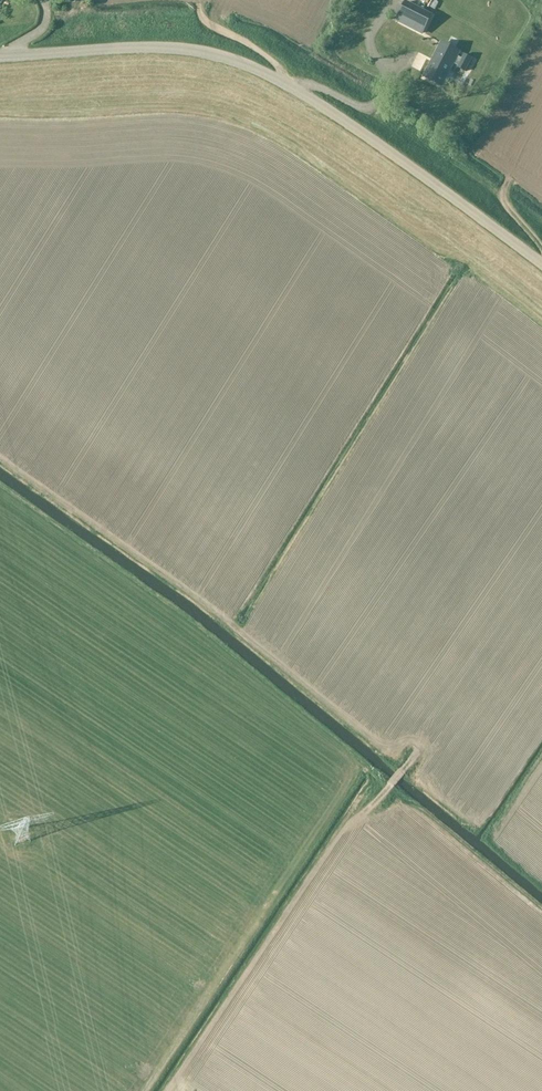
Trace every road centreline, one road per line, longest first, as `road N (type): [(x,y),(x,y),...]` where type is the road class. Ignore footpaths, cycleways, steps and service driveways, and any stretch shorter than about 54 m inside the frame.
road 1 (tertiary): [(541,265),(341,121),(238,63),(156,48),(0,57)]

